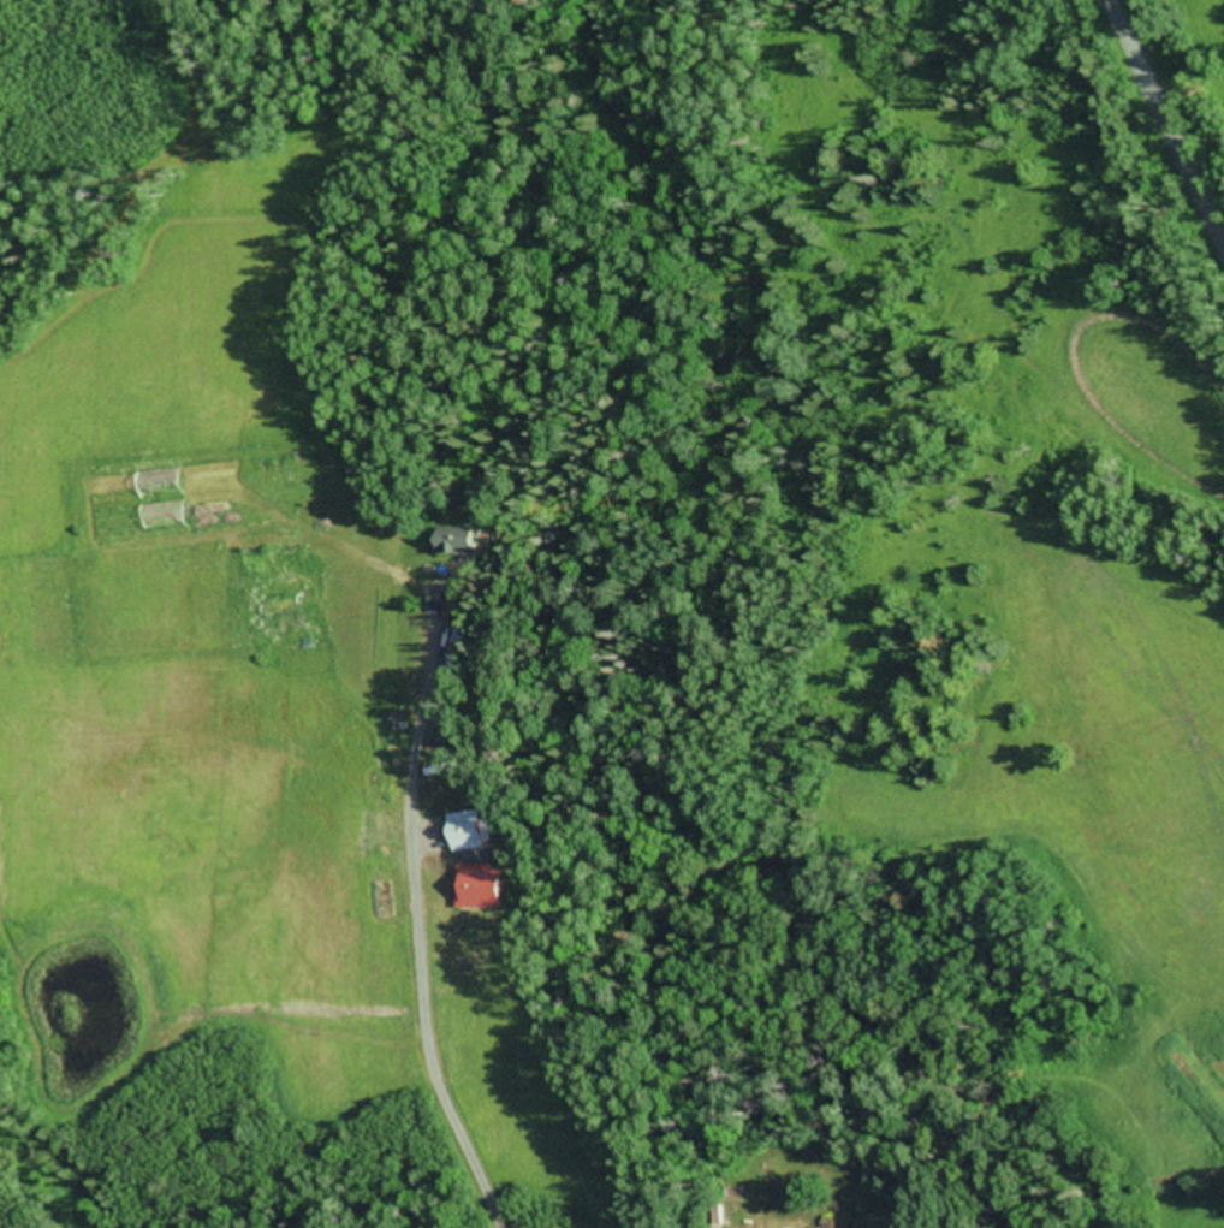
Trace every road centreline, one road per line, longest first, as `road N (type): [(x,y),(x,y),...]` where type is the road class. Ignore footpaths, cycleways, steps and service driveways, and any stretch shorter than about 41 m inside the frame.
road 1 (track): [(1223,138),(1158,0)]

